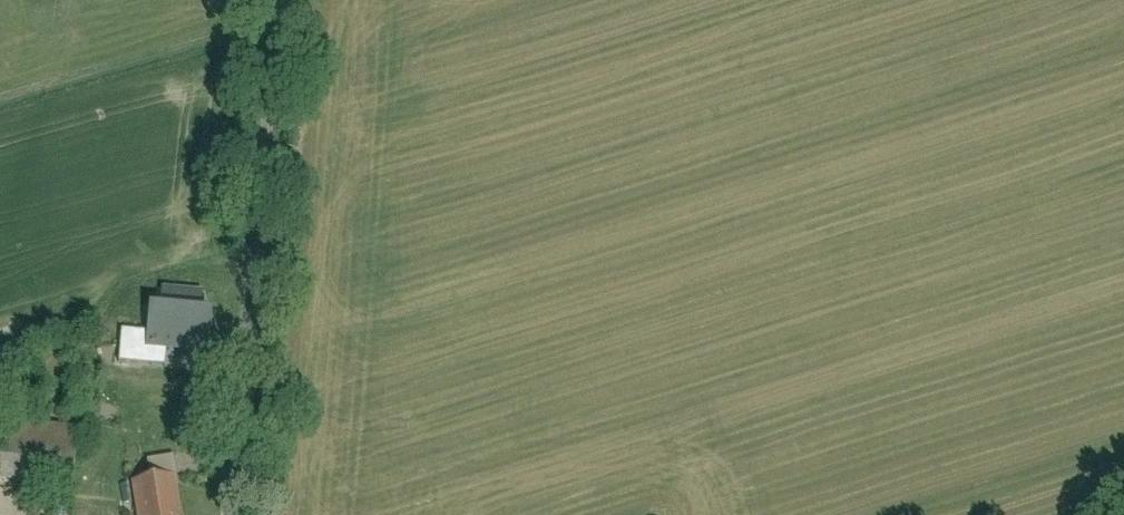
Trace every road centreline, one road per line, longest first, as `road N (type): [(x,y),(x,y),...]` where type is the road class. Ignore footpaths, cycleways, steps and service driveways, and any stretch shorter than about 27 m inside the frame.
road 1 (unclassified): [(267,0),(231,514)]

